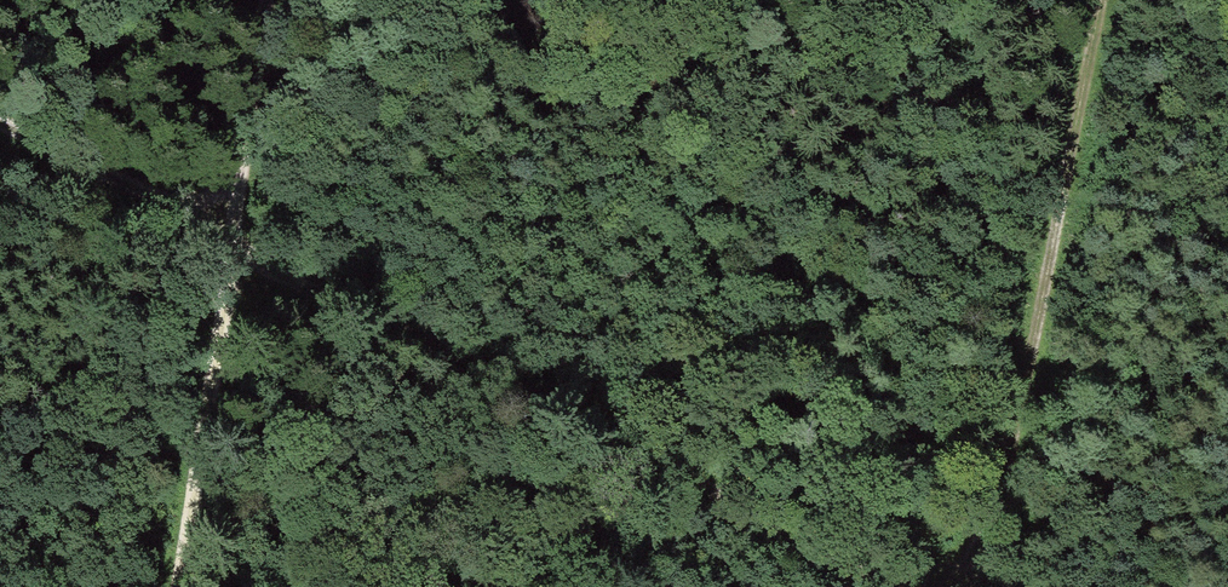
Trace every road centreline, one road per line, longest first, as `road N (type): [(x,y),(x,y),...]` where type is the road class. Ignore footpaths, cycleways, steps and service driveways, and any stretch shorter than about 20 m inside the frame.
road 1 (track): [(0,123),(893,586)]
road 2 (track): [(959,586),(990,525),(1101,0)]
road 3 (track): [(267,0),(181,586)]

